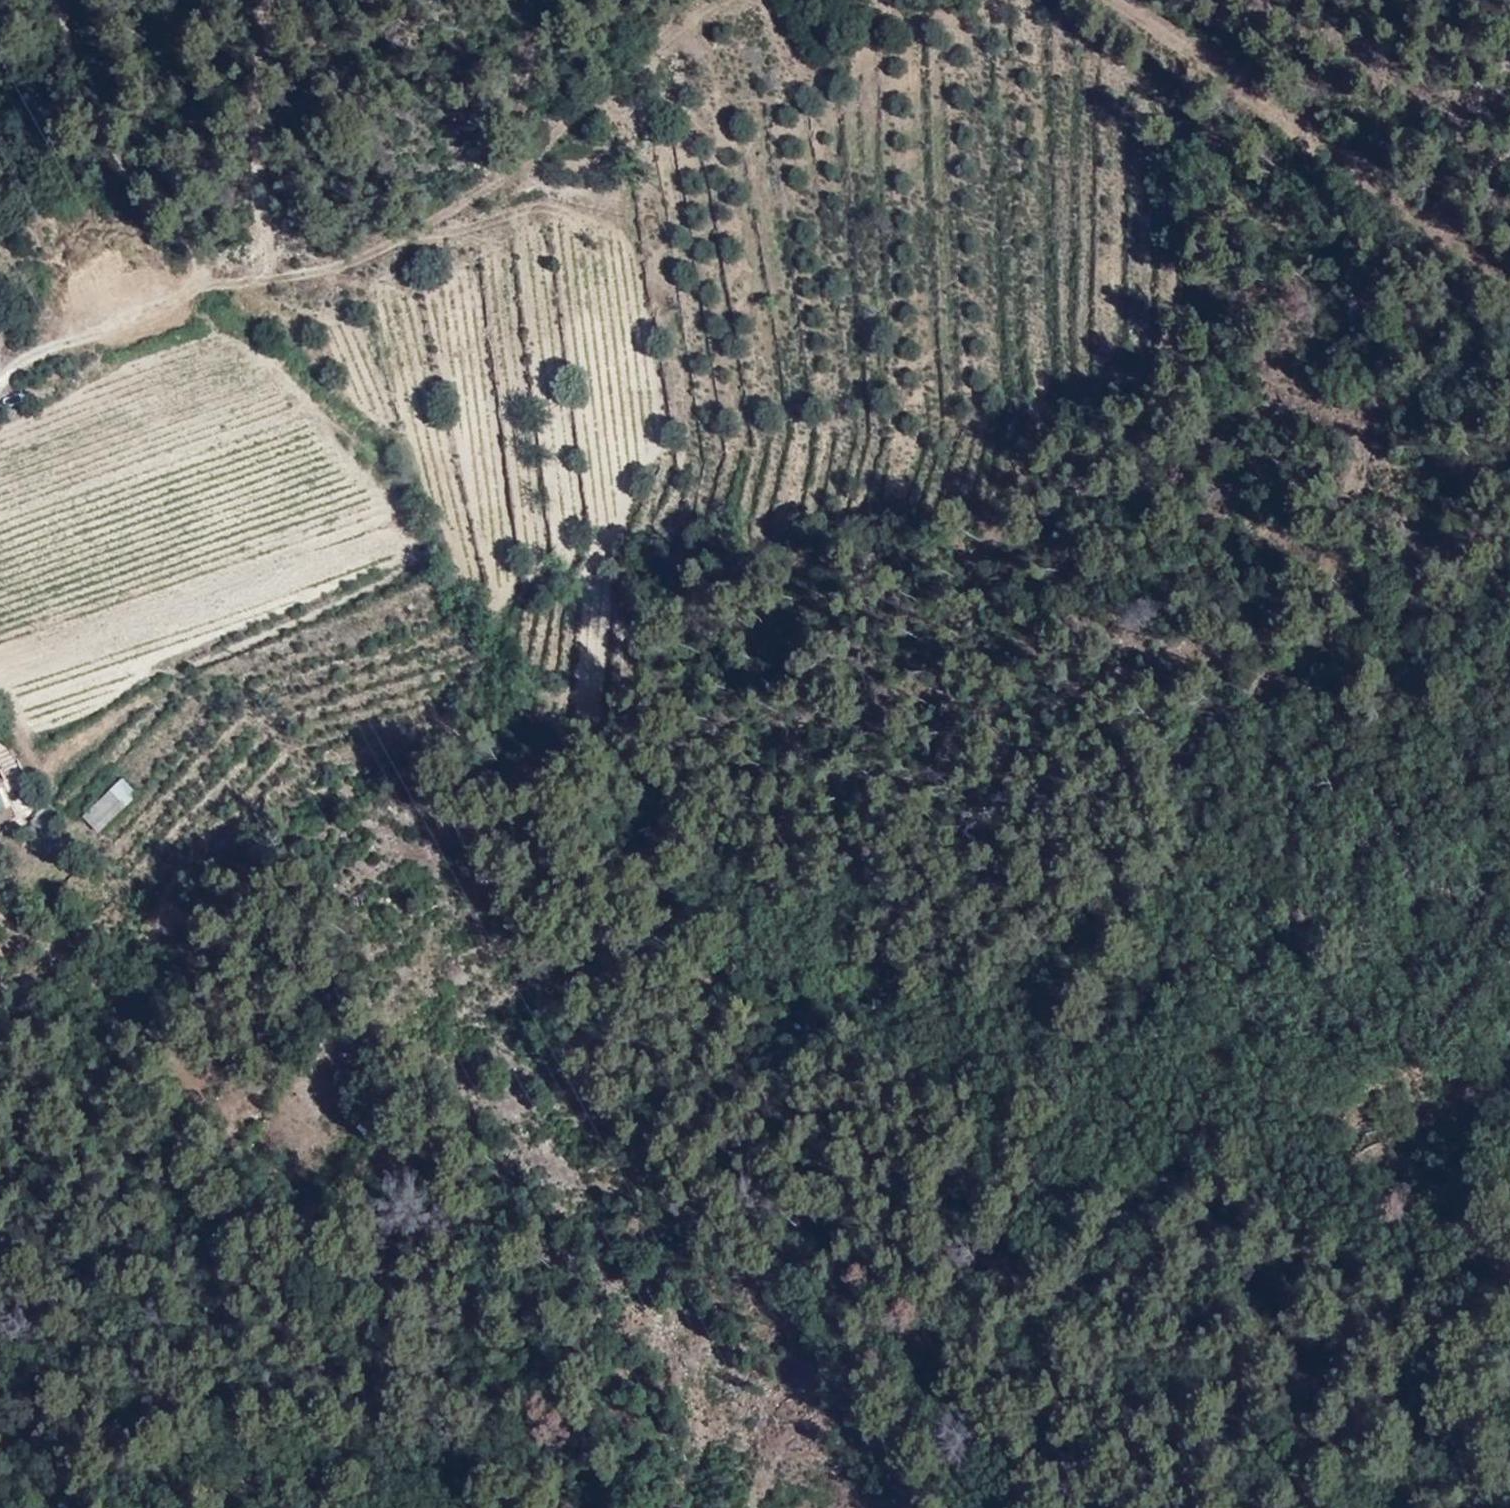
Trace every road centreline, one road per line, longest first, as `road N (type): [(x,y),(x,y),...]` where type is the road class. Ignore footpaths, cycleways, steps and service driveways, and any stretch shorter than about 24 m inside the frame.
road 1 (track): [(731,0),(666,32),(515,173),(406,239),(319,274),(275,271),(204,289),(107,332),(50,344),(17,362),(0,383)]

